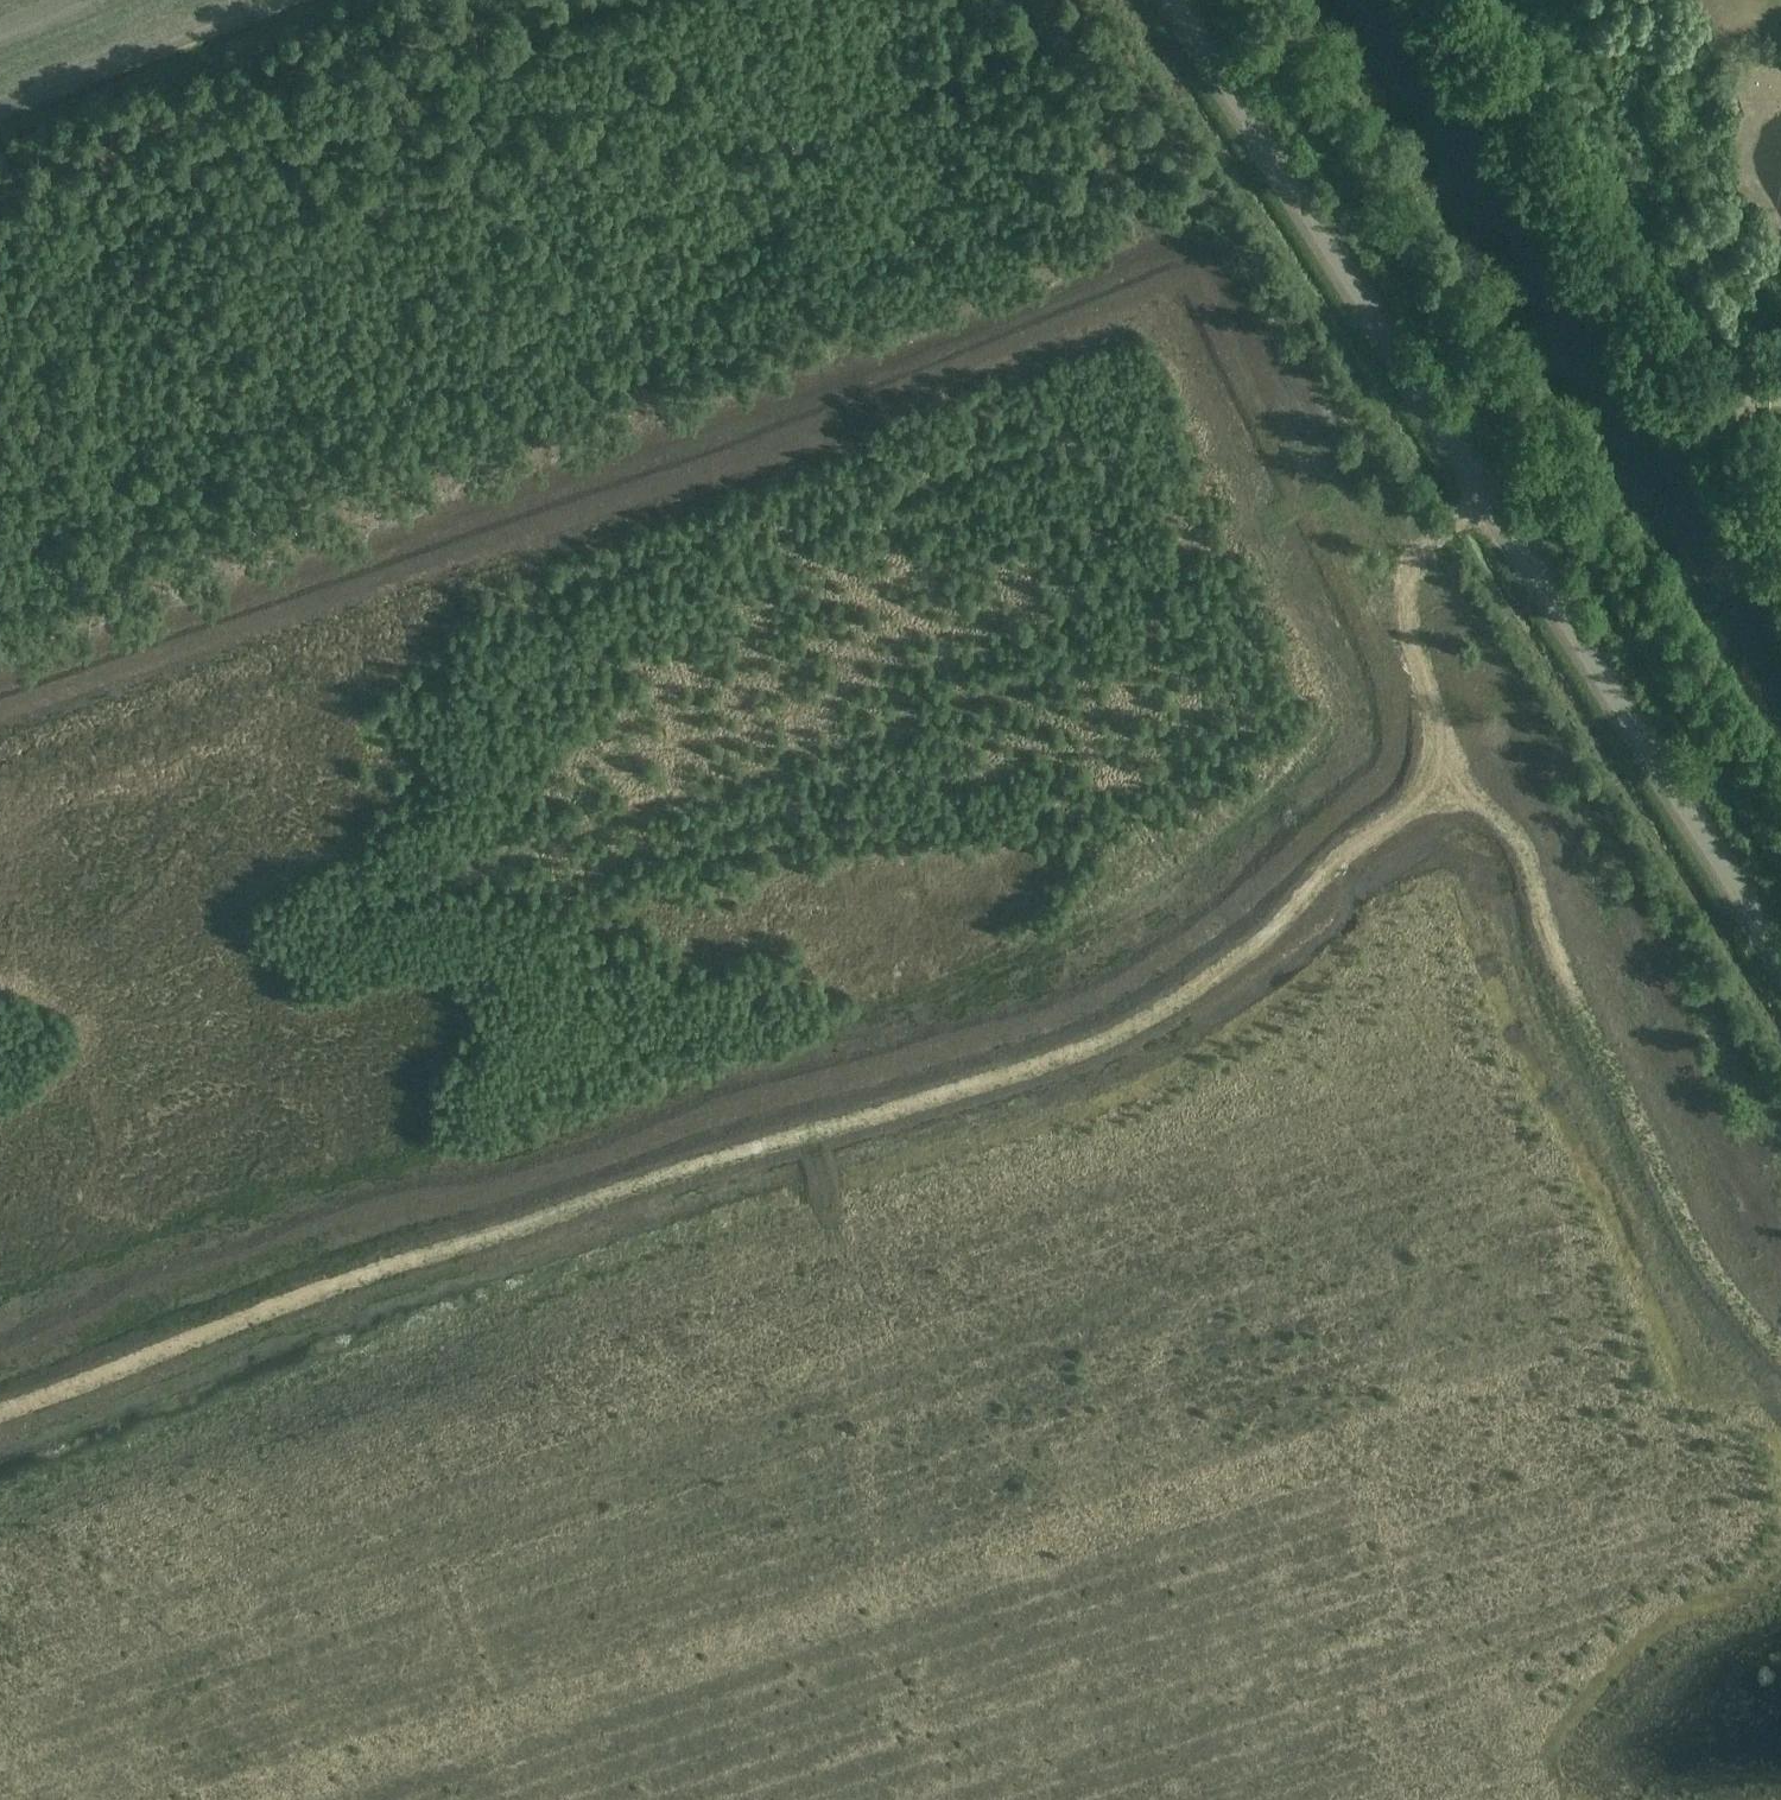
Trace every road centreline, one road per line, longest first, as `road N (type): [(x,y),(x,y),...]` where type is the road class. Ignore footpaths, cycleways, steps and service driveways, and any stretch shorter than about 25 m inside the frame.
road 1 (unclassified): [(1780,963),(1172,0)]
road 2 (unclassified): [(1447,0),(1780,526)]

